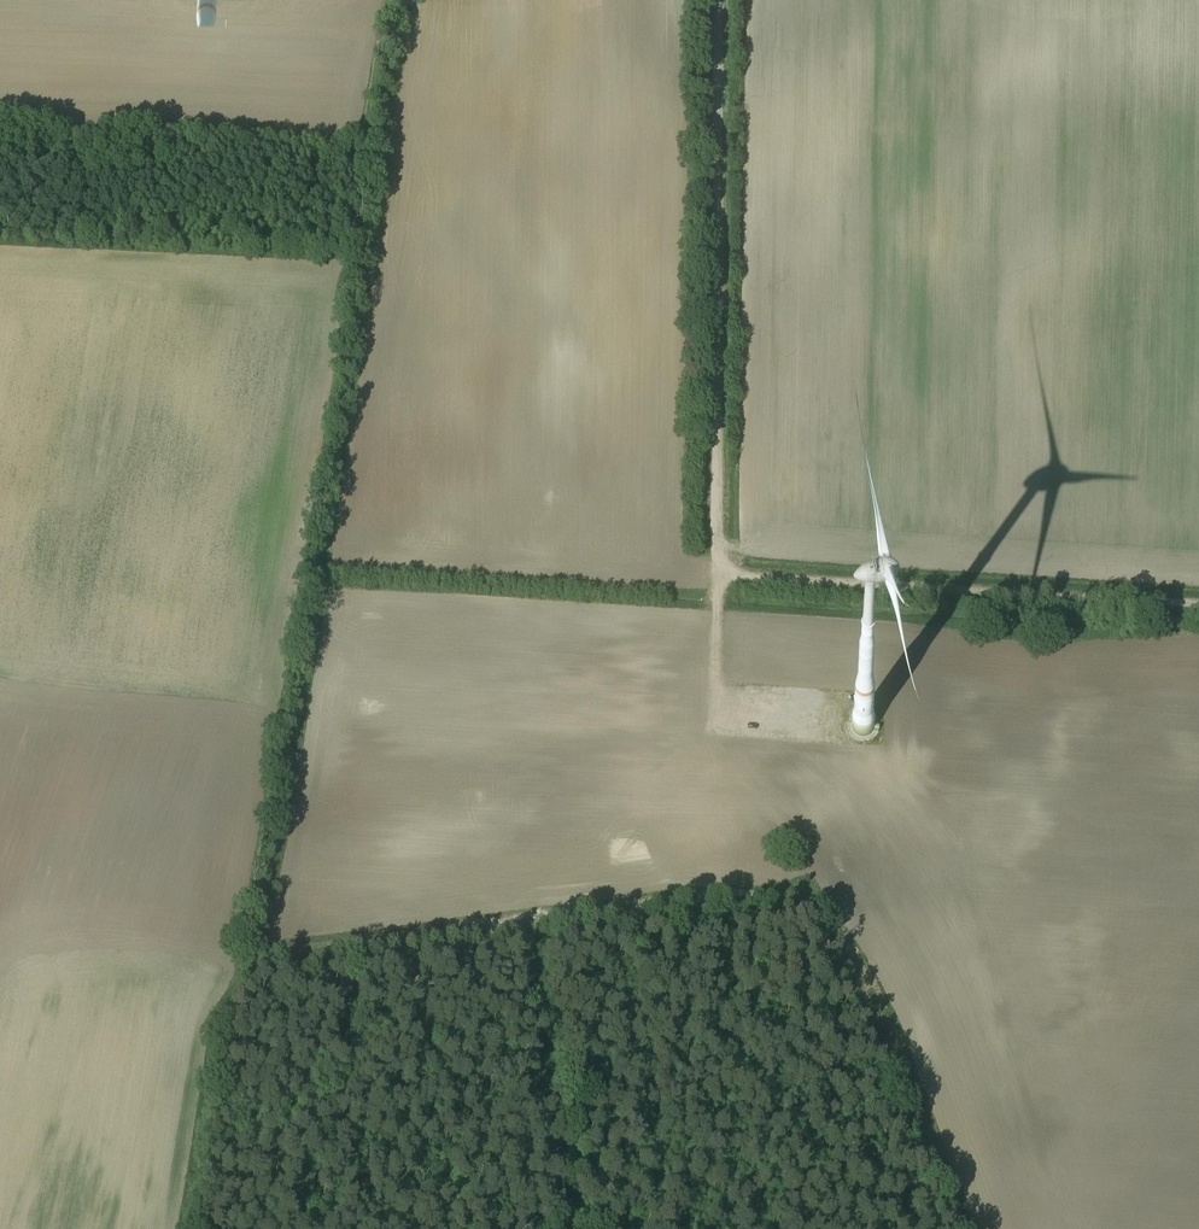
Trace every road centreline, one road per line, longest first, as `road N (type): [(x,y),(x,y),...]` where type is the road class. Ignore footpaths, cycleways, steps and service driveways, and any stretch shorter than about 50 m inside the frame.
road 1 (track): [(1198,599),(731,564),(724,534),(726,0)]
road 2 (track): [(389,0),(343,271)]

